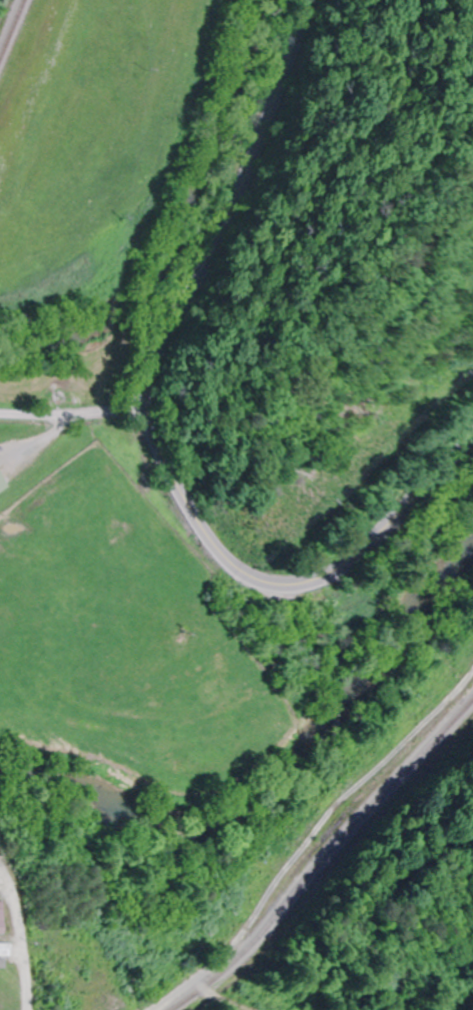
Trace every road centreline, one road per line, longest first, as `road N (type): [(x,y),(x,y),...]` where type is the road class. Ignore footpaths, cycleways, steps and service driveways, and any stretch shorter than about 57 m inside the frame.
road 1 (secondary): [(309,0),(248,179),(150,369),(149,426),(227,558),(282,584),(339,568),(472,439)]
road 2 (residential): [(166,1009),(223,957),(429,721)]
road 3 (residential): [(0,417),(74,418),(144,403)]

